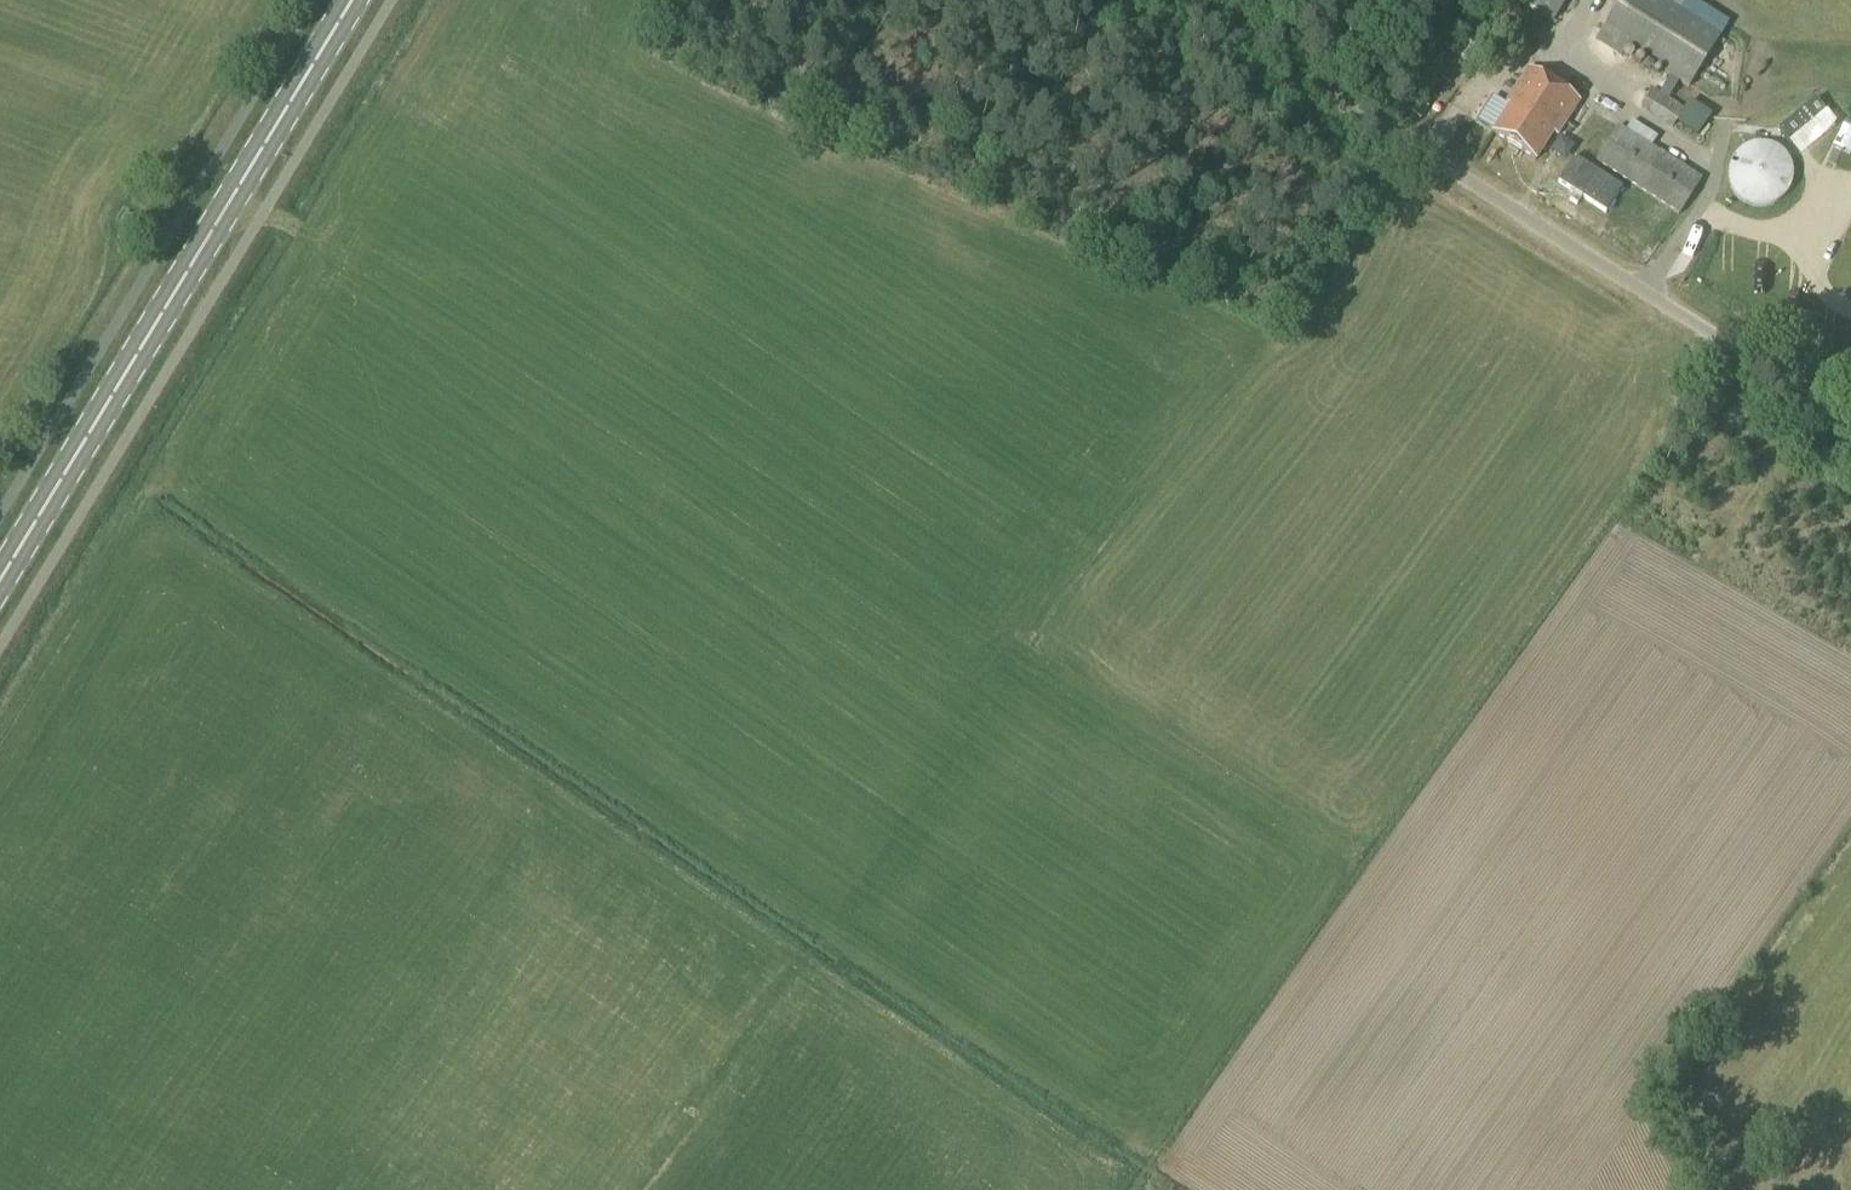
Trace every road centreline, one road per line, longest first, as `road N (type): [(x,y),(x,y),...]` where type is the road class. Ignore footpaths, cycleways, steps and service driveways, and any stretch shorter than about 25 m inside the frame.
road 1 (unclassified): [(1850,418),(1189,0)]
road 2 (secondary): [(0,582),(353,0)]

